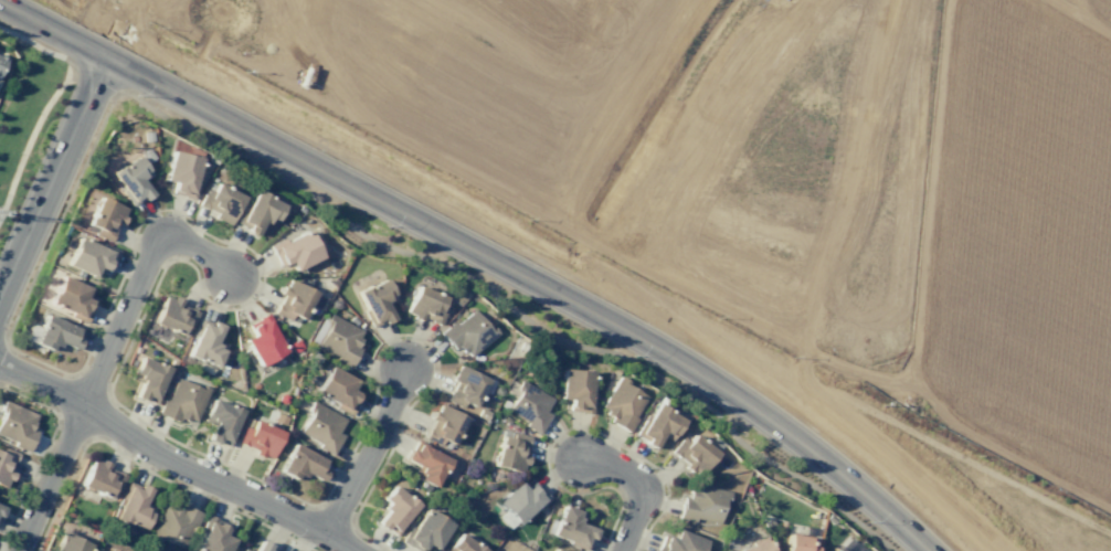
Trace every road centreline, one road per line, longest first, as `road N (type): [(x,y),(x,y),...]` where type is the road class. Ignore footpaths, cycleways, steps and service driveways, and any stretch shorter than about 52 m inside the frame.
road 1 (secondary): [(0,3),(670,354),(791,434),(929,550)]
road 2 (residential): [(0,365),(354,550)]
road 3 (residential): [(229,276),(162,232),(82,402)]
road 4 (tertiary): [(106,59),(0,297)]
road 5 (residential): [(404,368),(325,533)]
road 6 (residential): [(82,402),(18,550)]
road 7 (residential): [(579,459),(601,460),(638,489),(619,550)]

